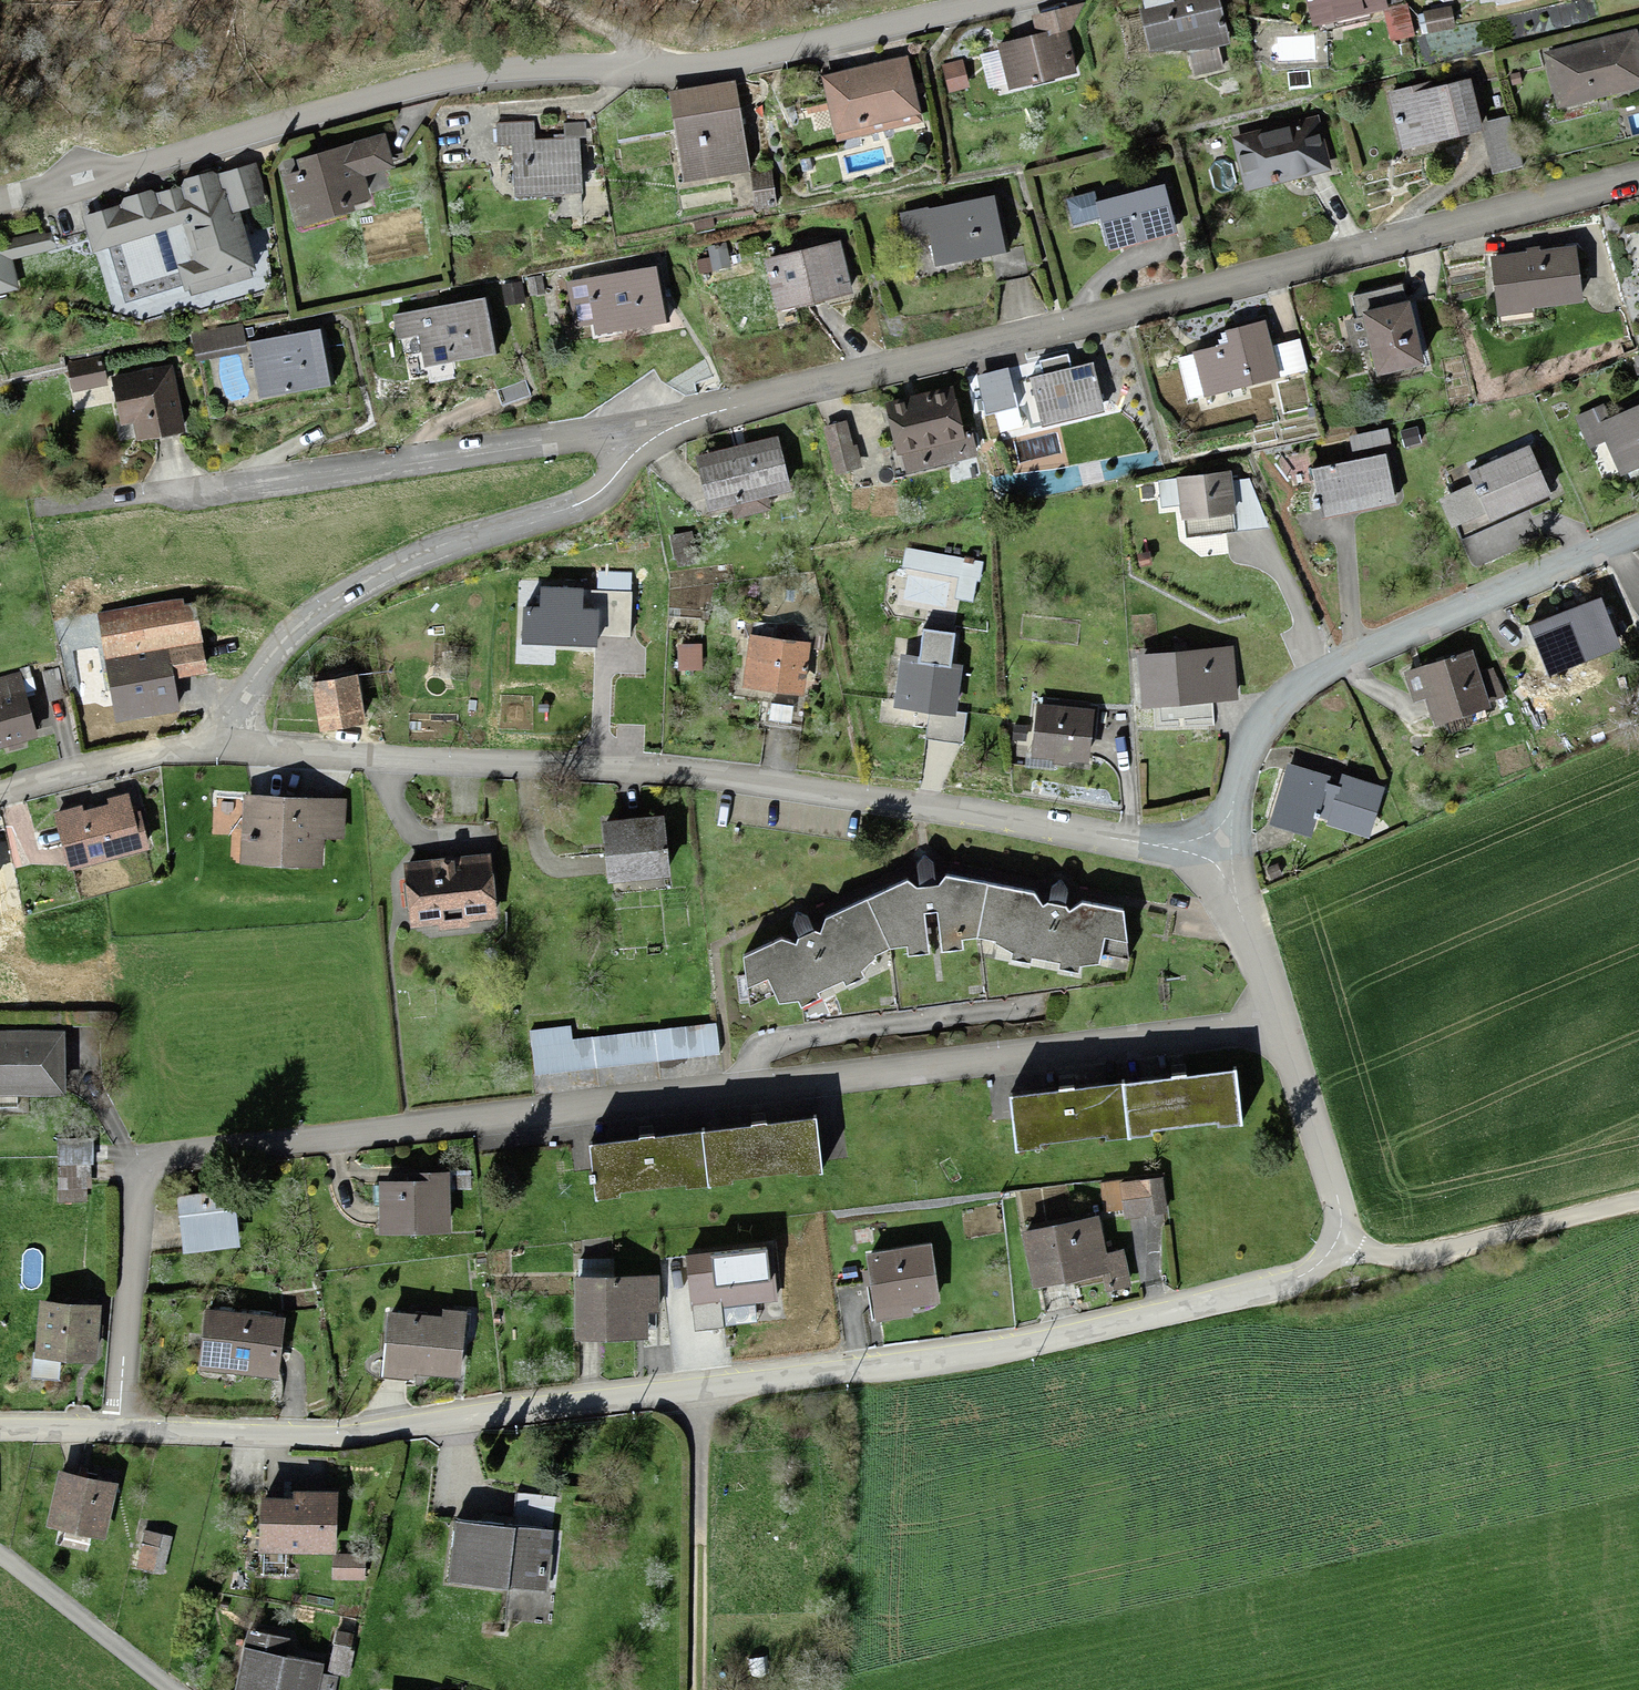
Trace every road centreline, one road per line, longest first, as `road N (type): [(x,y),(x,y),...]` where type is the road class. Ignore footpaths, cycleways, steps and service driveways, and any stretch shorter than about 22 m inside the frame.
road 1 (residential): [(1638,178),(707,414),(636,449),(601,493),(571,511),(427,549),(345,593),(250,686),(210,748)]
road 2 (residential): [(120,1440),(142,1186),(152,1171),(1278,1025)]
road 3 (residential): [(120,1440),(351,1444),(854,1380),(1069,1343),(1359,1276)]
road 4 (residential): [(0,207),(480,82),(661,73),(812,52),(1012,0)]
road 5 (residential): [(210,748),(675,769),(1206,859)]
road 6 (residential): [(1638,530),(1298,673),(1260,702),(1237,735),(1206,859)]
road 7 (unclassified): [(1638,1200),(1359,1276)]
road 8 (residential): [(1278,1025),(1359,1276)]
road 9 (residential): [(0,792),(210,748)]
road 10 (residential): [(163,1689),(0,1562)]
road 11 (residential): [(1206,859),(1222,875),(1278,1025)]
road 12 (track): [(551,0),(627,38),(661,73)]
road 13 (track): [(701,1689),(701,1557)]
road 14 (residential): [(0,1437),(120,1440)]

